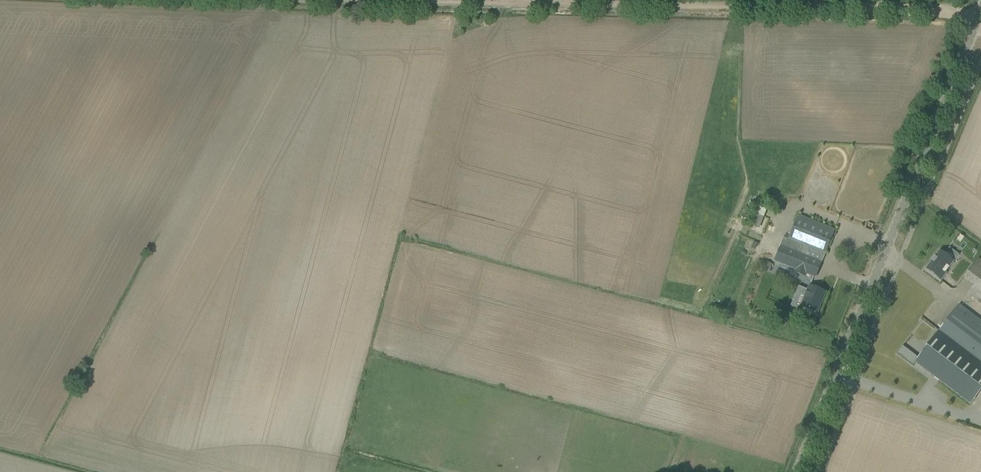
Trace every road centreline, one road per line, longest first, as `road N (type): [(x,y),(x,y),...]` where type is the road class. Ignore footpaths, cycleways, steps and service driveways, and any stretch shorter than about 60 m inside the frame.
road 1 (tertiary): [(801,471),(980,8)]
road 2 (track): [(595,2),(955,12),(976,20)]

